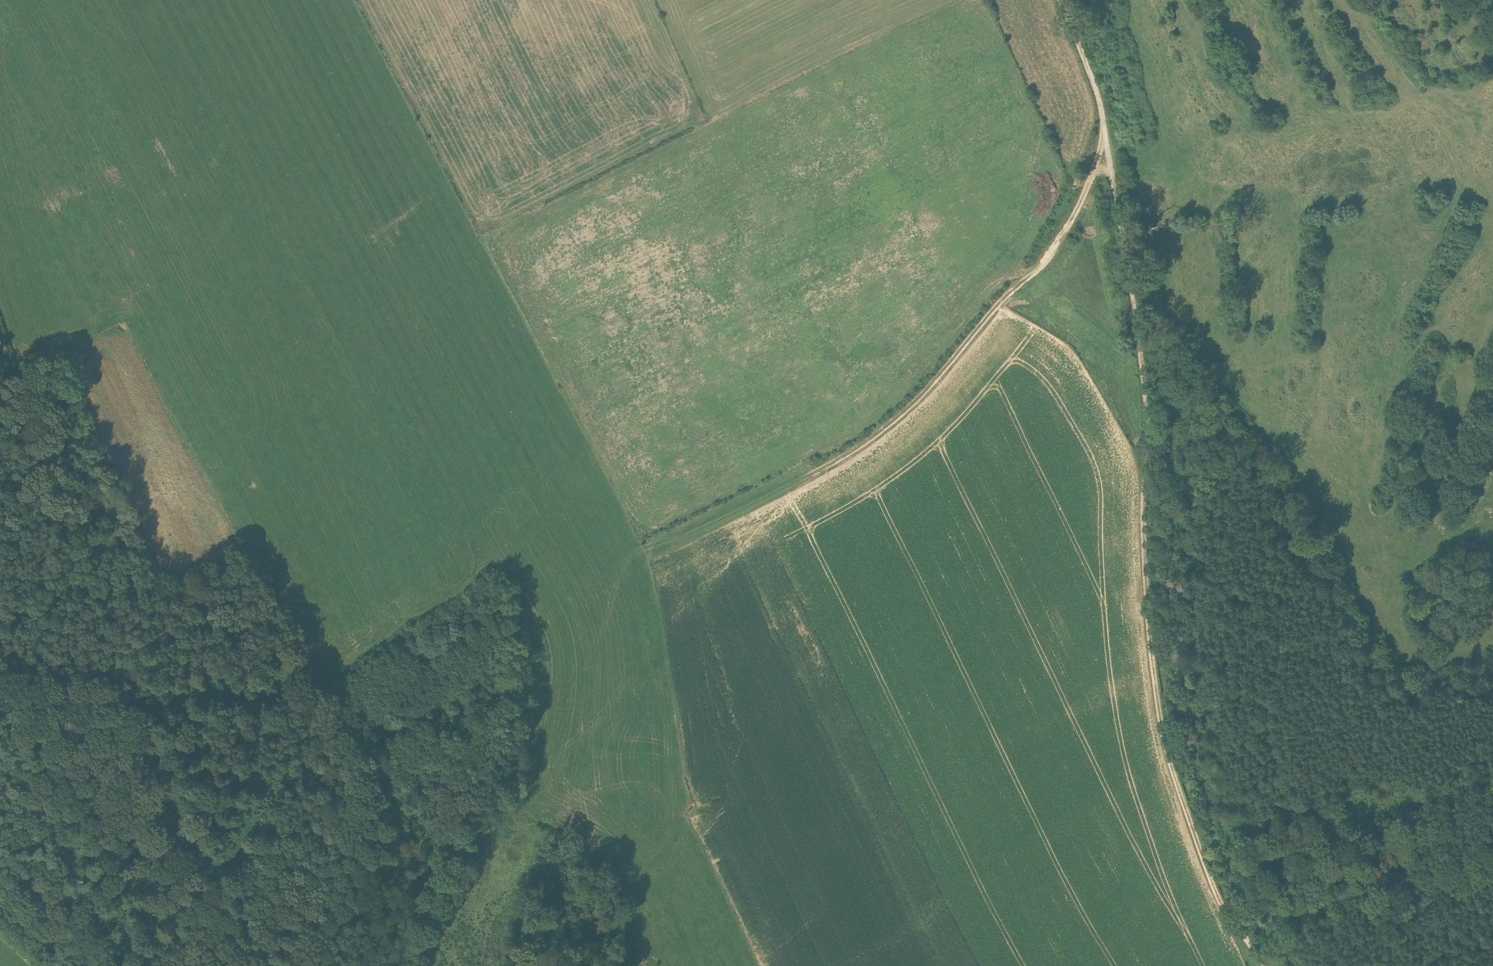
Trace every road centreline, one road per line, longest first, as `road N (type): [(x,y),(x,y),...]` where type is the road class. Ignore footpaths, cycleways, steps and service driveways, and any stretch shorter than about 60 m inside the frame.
road 1 (track): [(232,965),(159,811),(0,337)]
road 2 (track): [(1144,369),(1147,607),(1164,740),(1219,901),(1266,965)]
road 3 (track): [(1104,127),(1080,204),(1039,265),(915,402),(820,473)]
road 4 (track): [(1060,0),(1098,93),(1144,369)]
road 5 (track): [(109,665),(313,679)]

